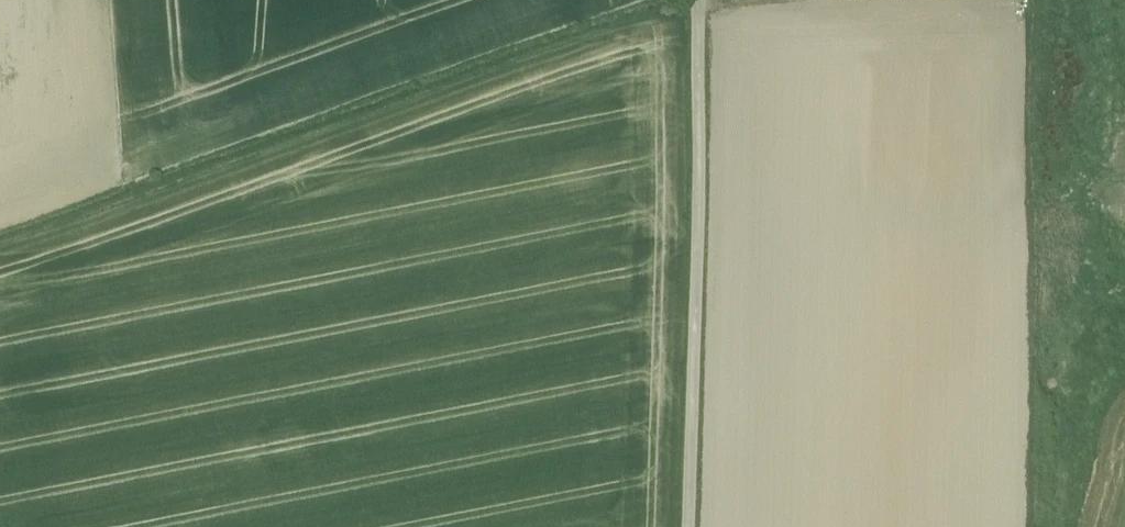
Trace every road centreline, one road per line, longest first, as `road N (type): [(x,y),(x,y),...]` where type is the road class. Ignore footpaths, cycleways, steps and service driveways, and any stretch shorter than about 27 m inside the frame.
road 1 (residential): [(702,0),(691,526)]

